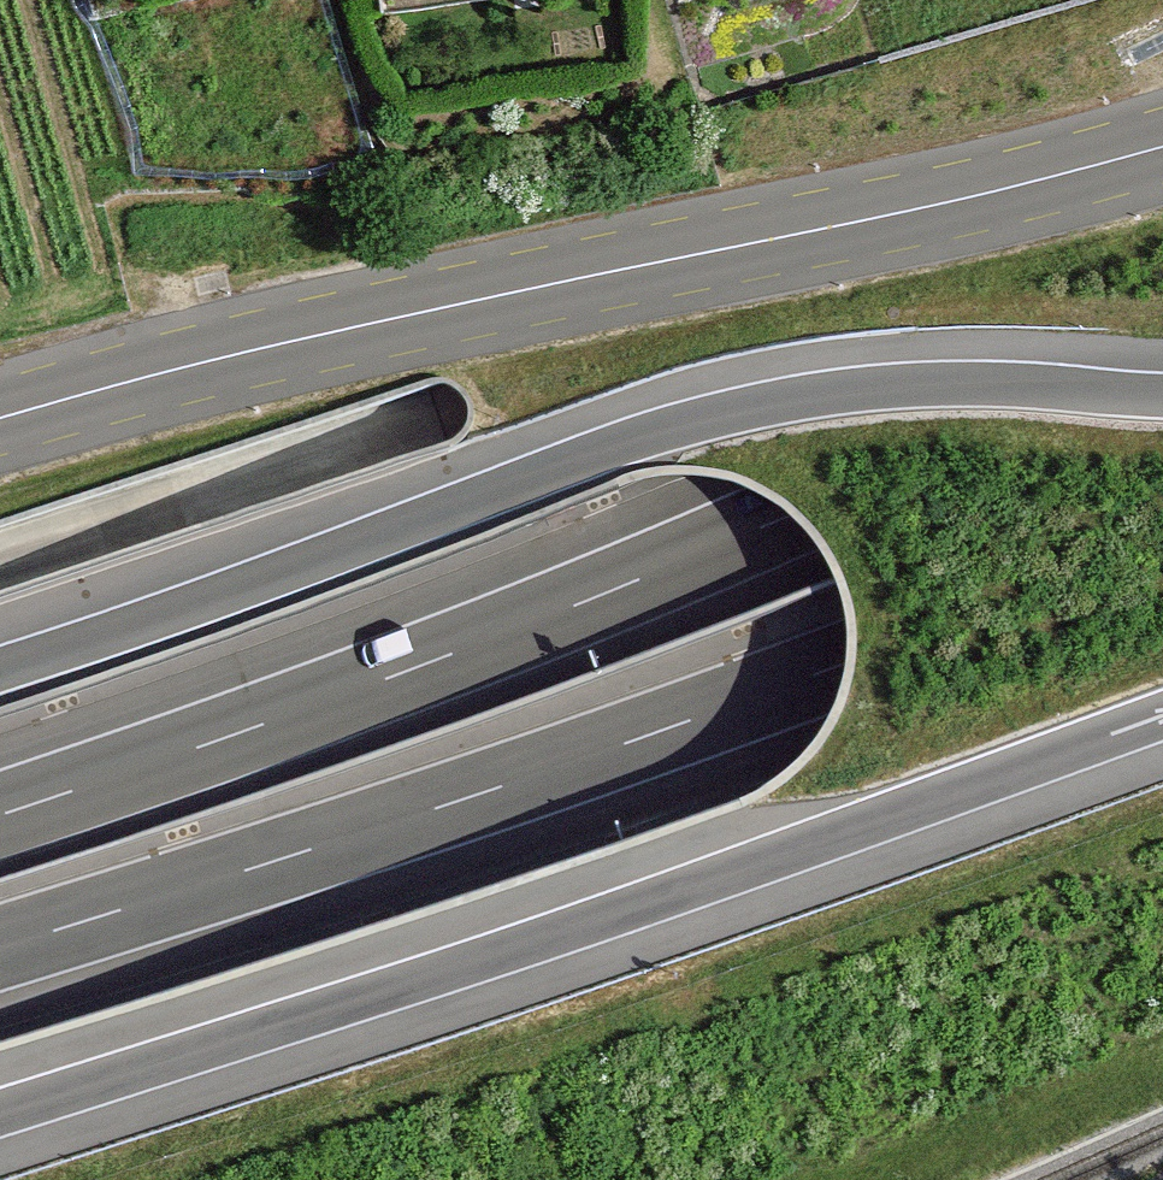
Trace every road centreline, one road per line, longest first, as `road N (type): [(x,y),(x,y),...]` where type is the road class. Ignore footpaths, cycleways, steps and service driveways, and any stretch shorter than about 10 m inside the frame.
road 1 (motorway): [(1162,335),(785,520),(436,661),(0,814)]
road 2 (motorway): [(0,945),(501,787),(845,668),(1162,543)]
road 3 (motorway): [(0,1114),(614,913),(1162,713)]
road 4 (motorway): [(1162,397),(987,386),(835,395),(675,428),(0,670)]
road 5 (primary): [(0,419),(201,363),(906,212),(1162,146)]

